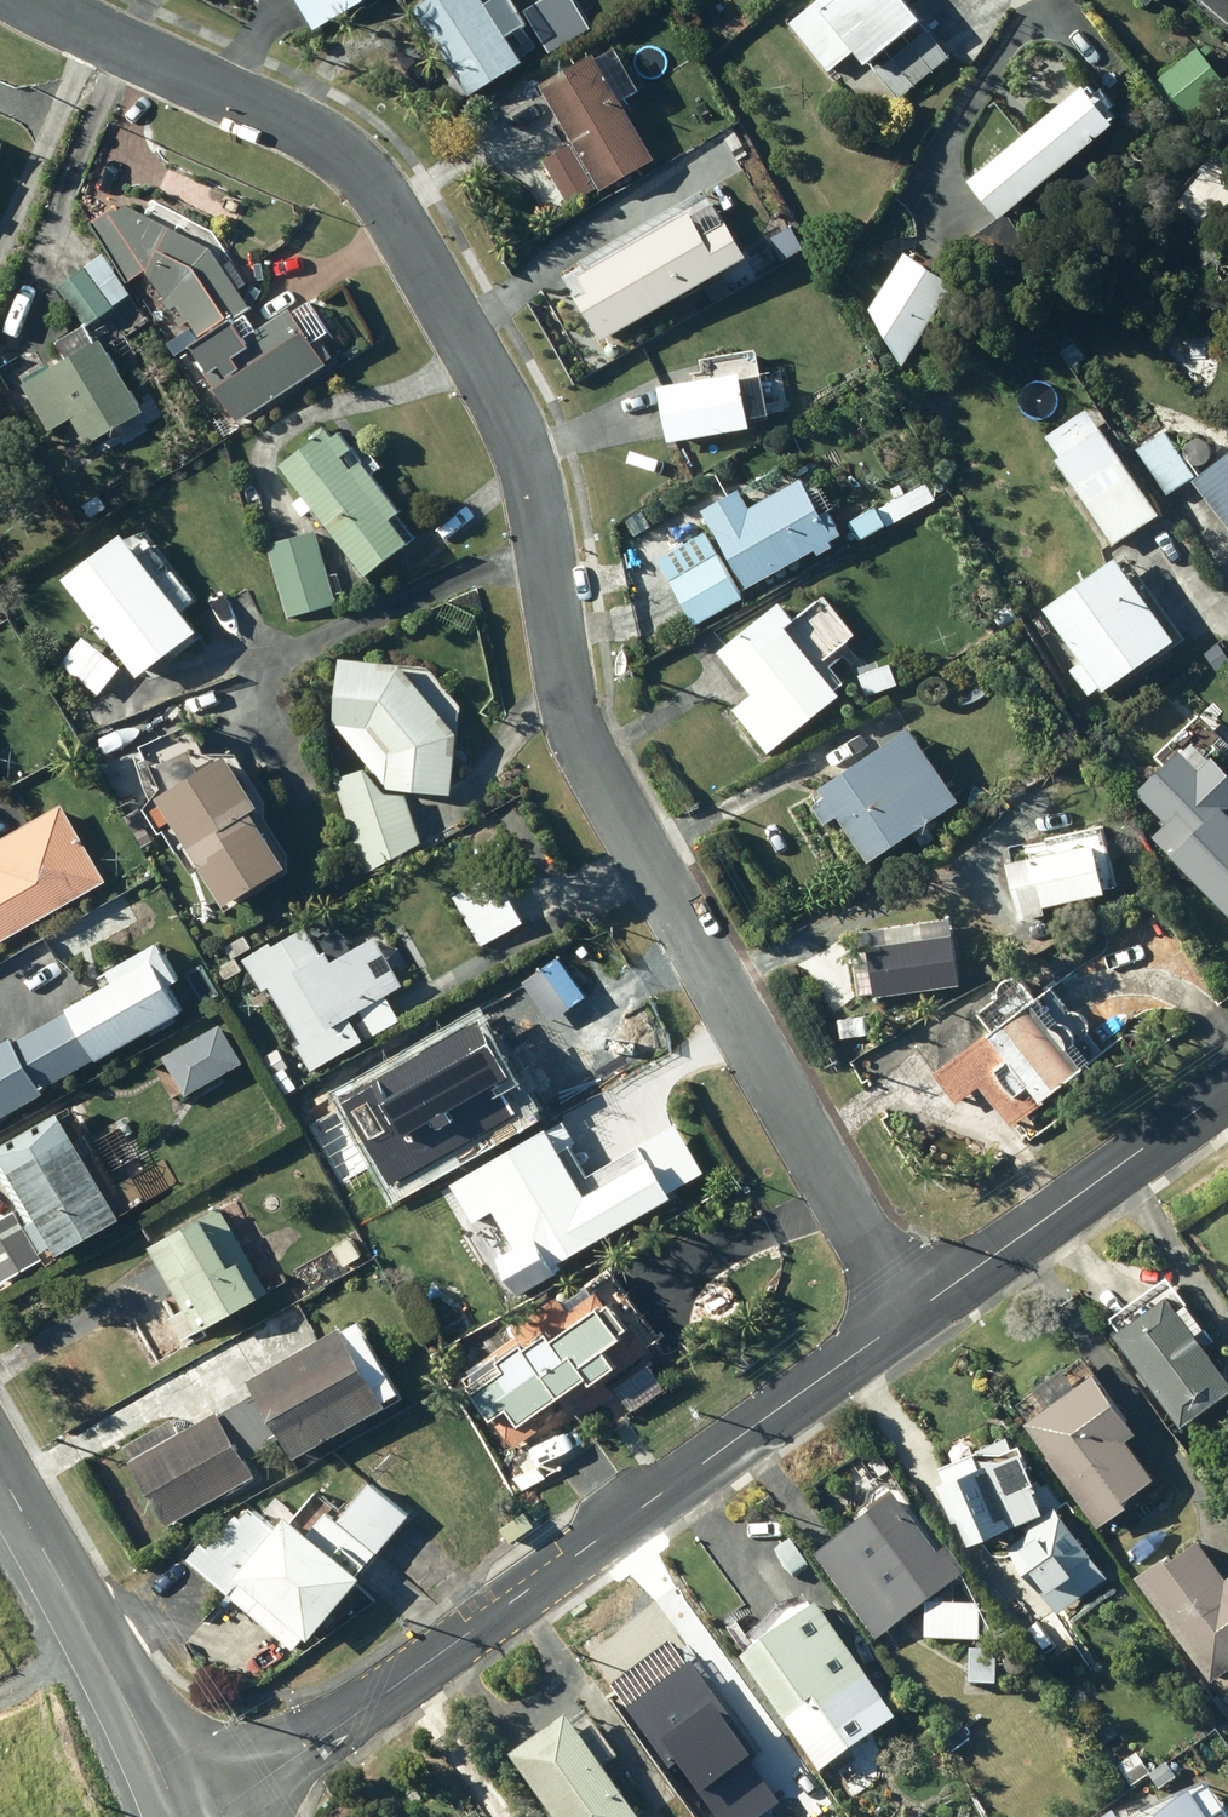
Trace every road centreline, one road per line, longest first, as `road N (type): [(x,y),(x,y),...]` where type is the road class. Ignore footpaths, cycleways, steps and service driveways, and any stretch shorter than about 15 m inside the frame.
road 1 (residential): [(32,0),(323,143),(366,175),(404,227),(504,403),(528,462),(581,744),(918,1320)]
road 2 (residential): [(205,1816),(918,1320)]
road 3 (secondary): [(0,1470),(155,1741),(185,1816)]
road 4 (residential): [(918,1320),(1227,1098)]

